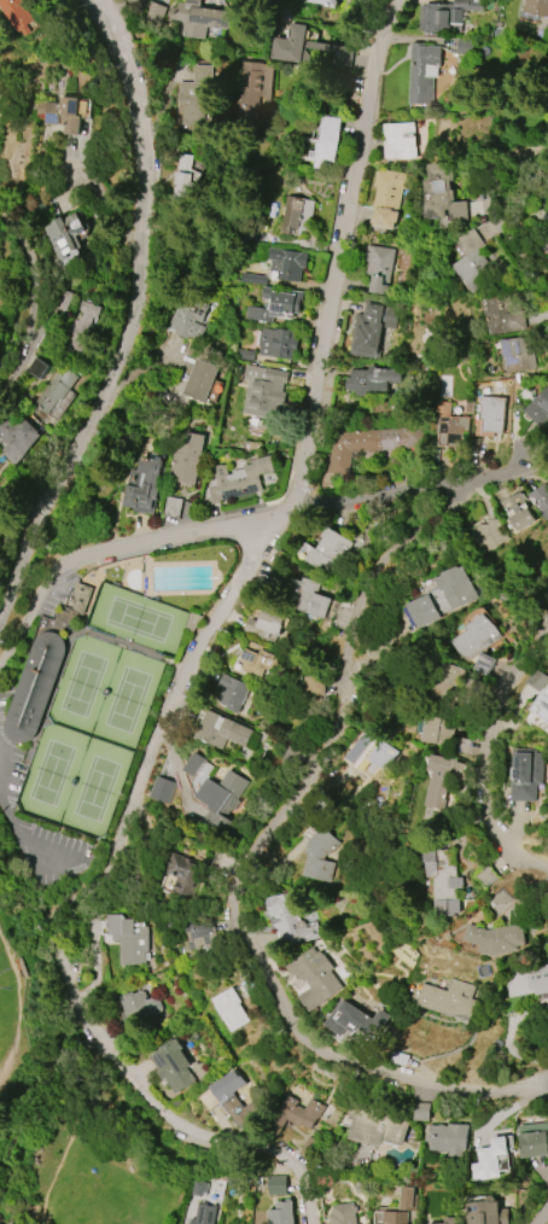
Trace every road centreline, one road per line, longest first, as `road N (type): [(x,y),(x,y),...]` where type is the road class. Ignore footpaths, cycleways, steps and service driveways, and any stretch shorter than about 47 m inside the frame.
road 1 (residential): [(546,1082),(517,1092),(439,1088),(325,1055),(299,1037),(241,929),(234,903),(255,847),(338,736),(342,654),(363,576),(450,511),(466,483),(291,511)]
road 2 (residential): [(0,622),(119,356),(141,113),(95,0)]
road 3 (residential): [(291,511),(381,39),(399,0)]
road 4 (residential): [(52,917),(110,867),(139,774),(200,642),(291,511)]
road 5 (residential): [(52,917),(48,929),(109,1055),(182,1126),(281,1156),(304,1194)]
road 6 (residential): [(291,511),(56,566),(0,659)]
road 7 (residential): [(547,871),(512,857),(482,800),(506,688),(547,604)]
road 8 (residential): [(547,304),(490,209),(483,158),(511,135),(547,147)]
road 9 (residential): [(0,390),(31,314),(25,257),(0,213)]

